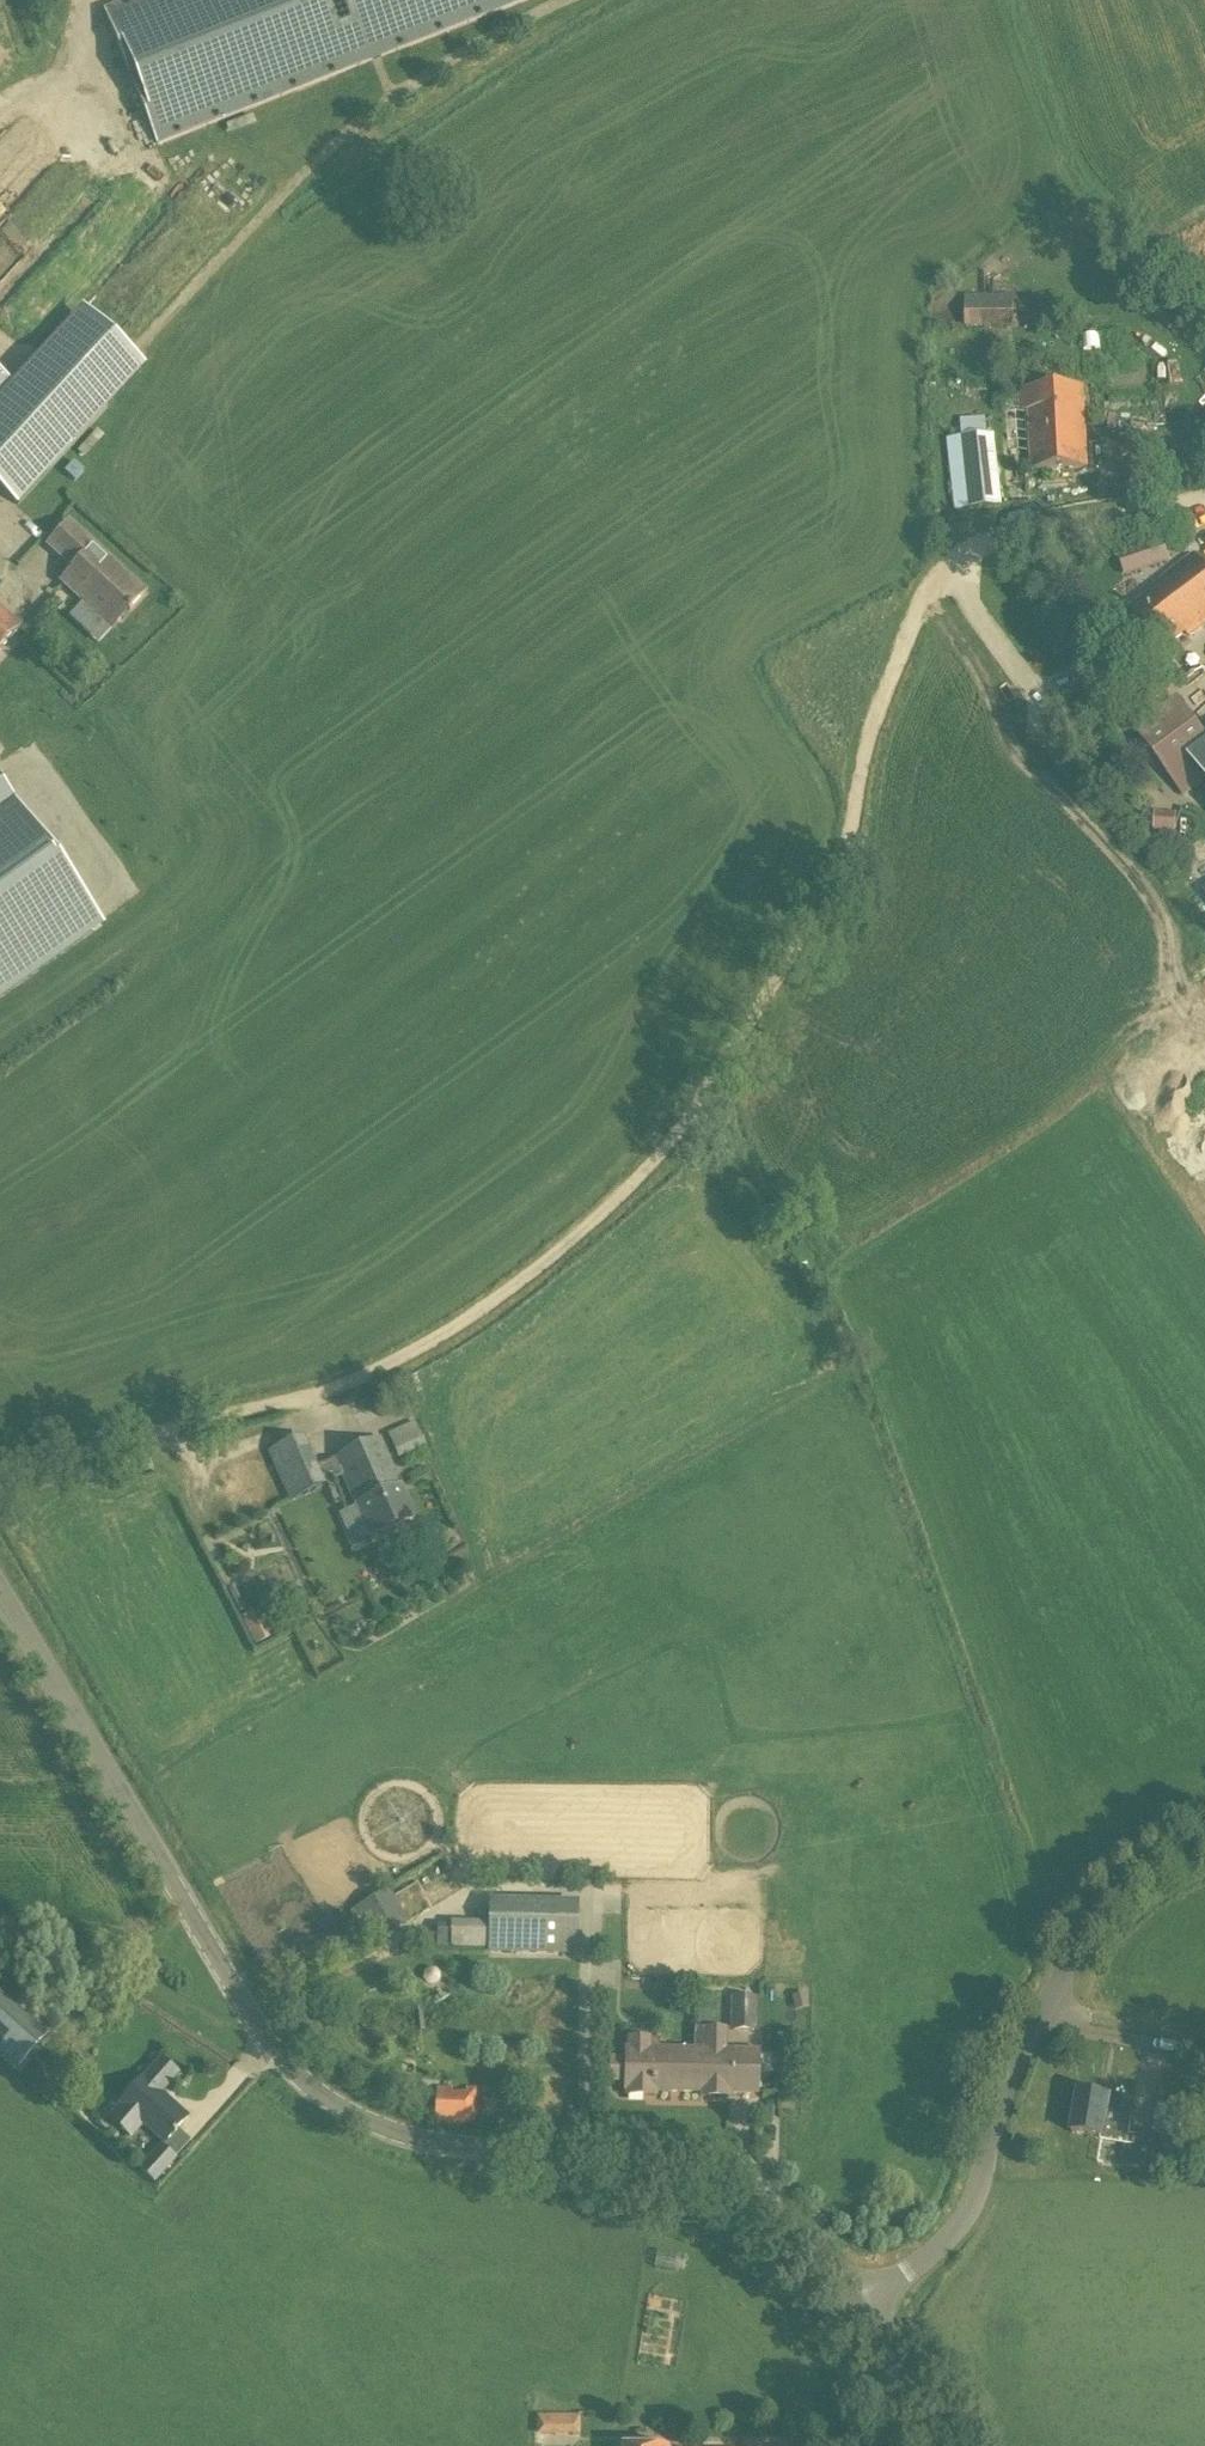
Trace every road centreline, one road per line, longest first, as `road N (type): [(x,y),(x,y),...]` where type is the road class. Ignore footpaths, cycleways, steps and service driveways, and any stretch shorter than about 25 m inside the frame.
road 1 (track): [(1148,511),(1009,536),(965,553),(935,581),(868,745),(851,837),(805,946),(696,1110),(645,1175),(577,1237),(422,1349),(335,1391),(111,1441),(0,1479)]
road 2 (unclassified): [(862,2299),(753,2199),(714,2183),(422,2143),(322,2099),(285,2063),(226,1979),(0,1593)]
road 3 (unclassified): [(862,2299),(932,2255),(981,2195),(1053,2028),(1125,1898),(1204,1858)]
road 4 (unclassified): [(933,2445),(862,2299)]

